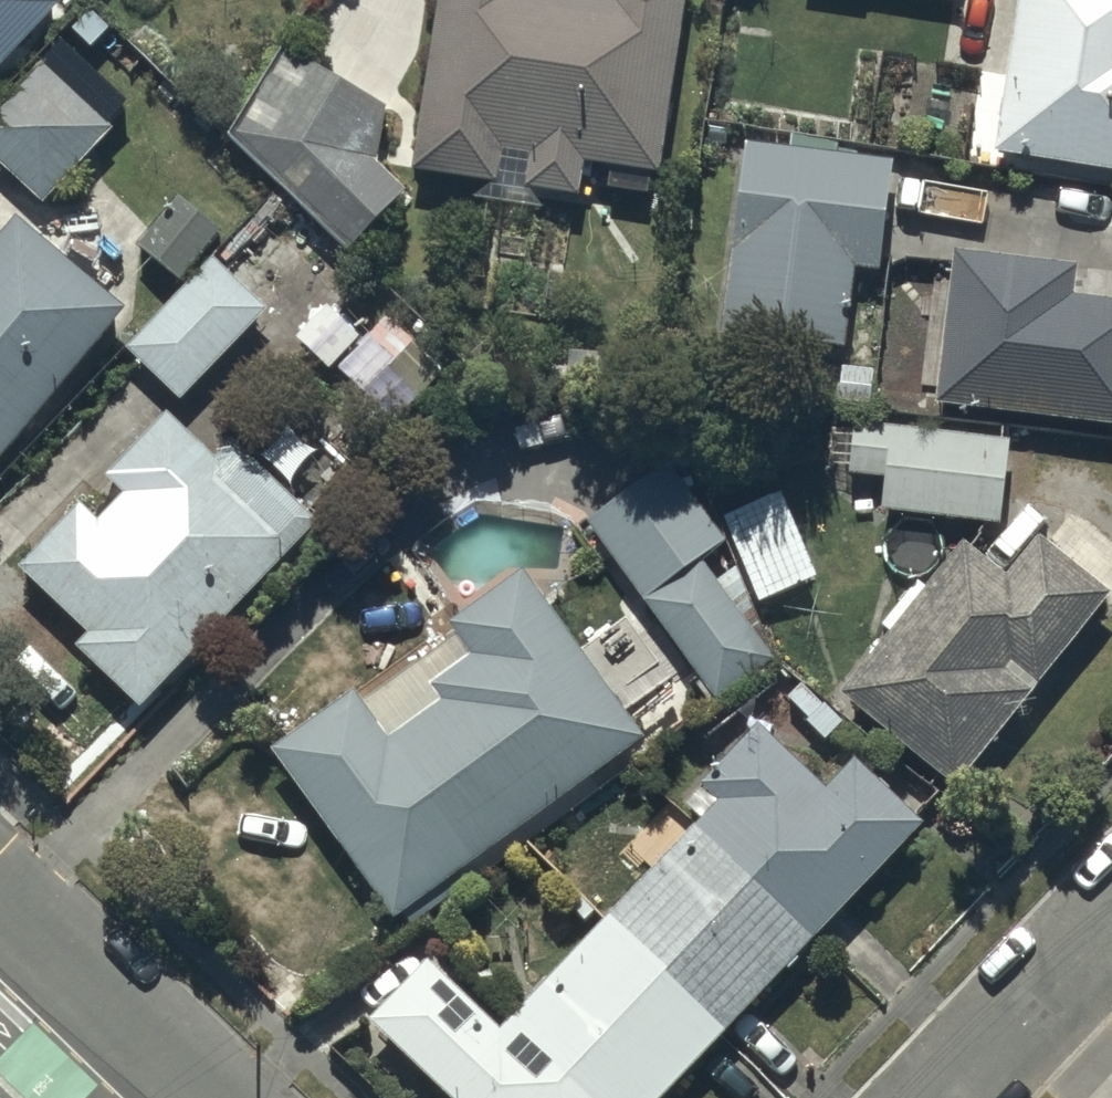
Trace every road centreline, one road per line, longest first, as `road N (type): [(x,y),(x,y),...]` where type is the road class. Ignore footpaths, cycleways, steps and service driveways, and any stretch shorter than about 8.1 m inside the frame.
road 1 (residential): [(933,1097),(1111,903)]
road 2 (residential): [(112,1022),(0,913)]

